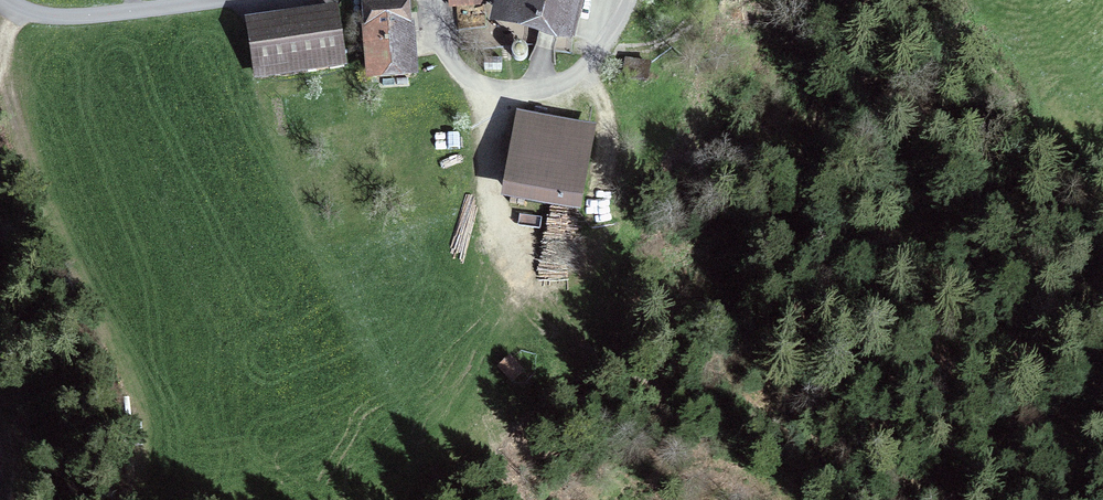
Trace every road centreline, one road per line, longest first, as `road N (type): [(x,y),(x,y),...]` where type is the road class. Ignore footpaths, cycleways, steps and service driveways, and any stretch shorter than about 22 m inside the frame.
road 1 (track): [(489,87),(490,172),(510,250),(529,276),(572,279),(597,266),(606,248),(608,138),(591,64)]
road 2 (track): [(598,53),(663,40),(713,0)]

